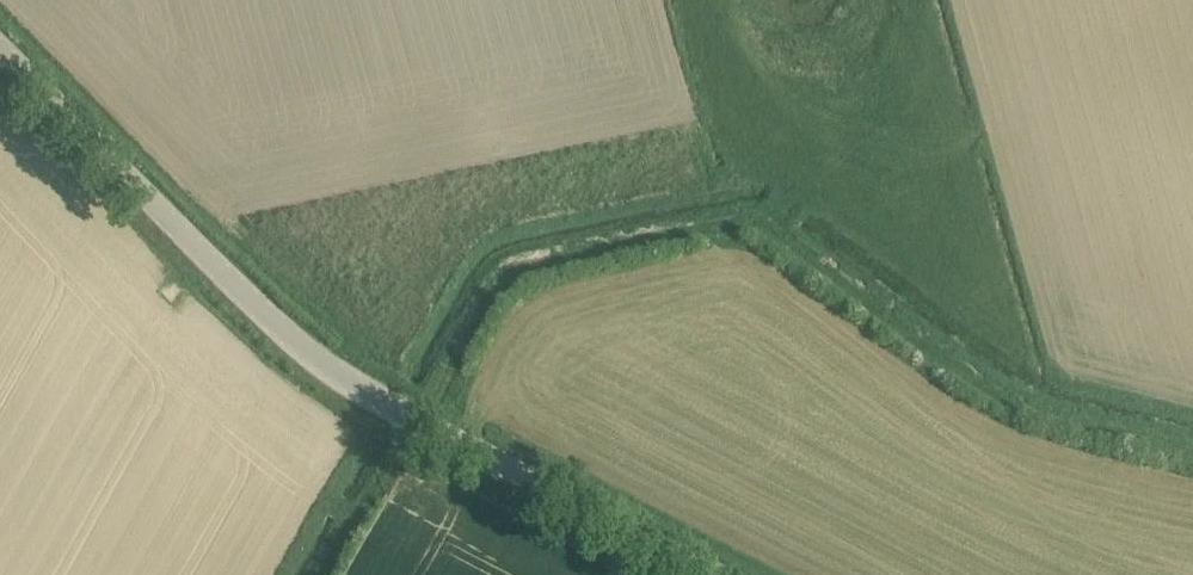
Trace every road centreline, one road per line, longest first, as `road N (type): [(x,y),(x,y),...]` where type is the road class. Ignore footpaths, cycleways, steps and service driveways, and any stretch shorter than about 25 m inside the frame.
road 1 (track): [(1192,453),(1000,406),(748,225),(509,281),(449,376),(432,442)]
road 2 (unclassified): [(692,574),(530,499),(410,430),(275,325),(0,55)]

